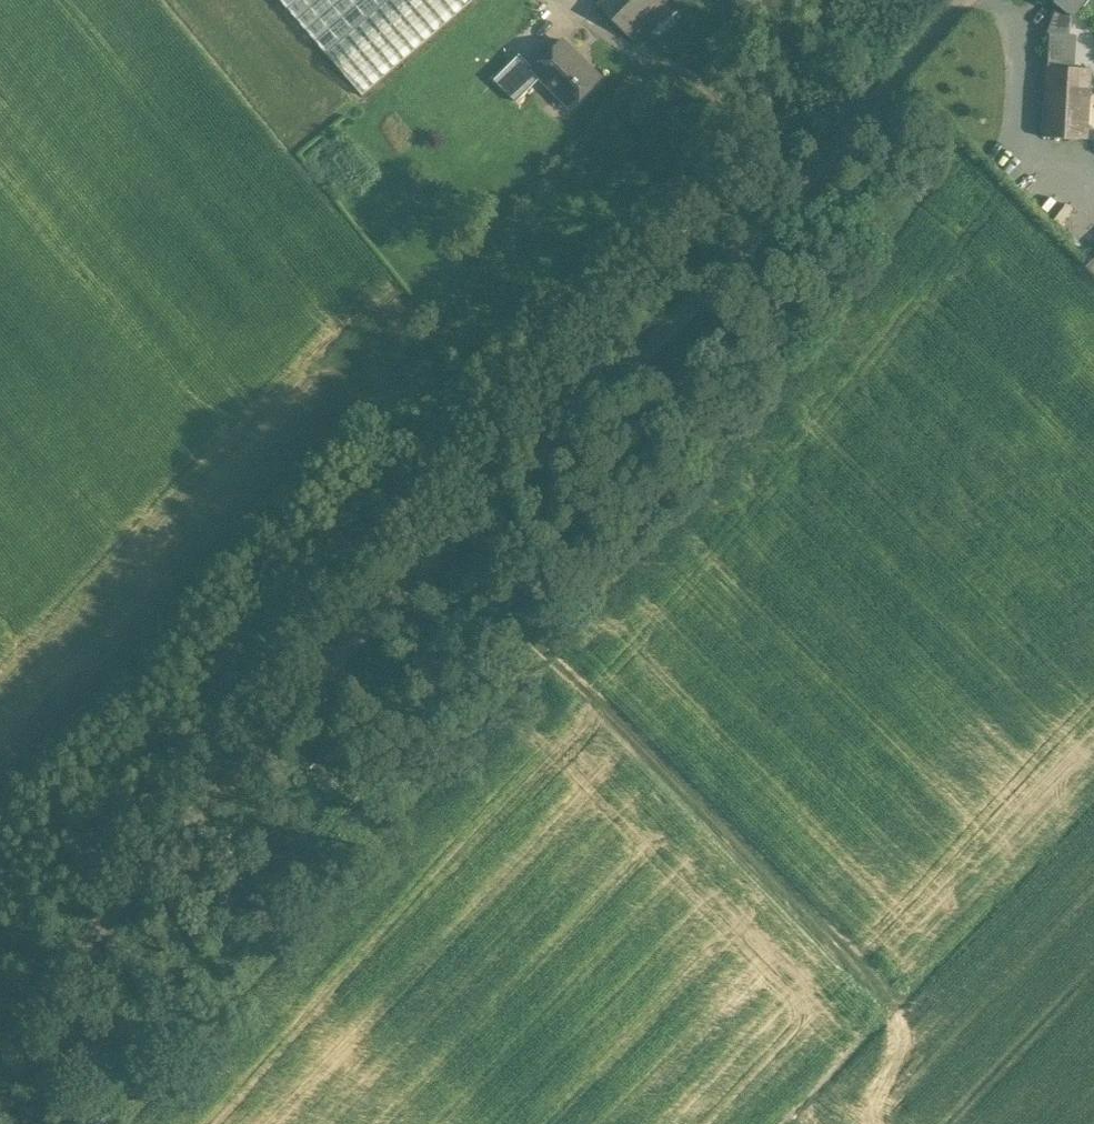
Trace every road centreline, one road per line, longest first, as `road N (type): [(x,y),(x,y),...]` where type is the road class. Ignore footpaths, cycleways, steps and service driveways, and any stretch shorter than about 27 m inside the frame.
road 1 (track): [(0,1031),(376,610),(847,141),(965,0)]
road 2 (track): [(994,0),(1020,37),(1022,123),(1032,149),(1070,185)]

